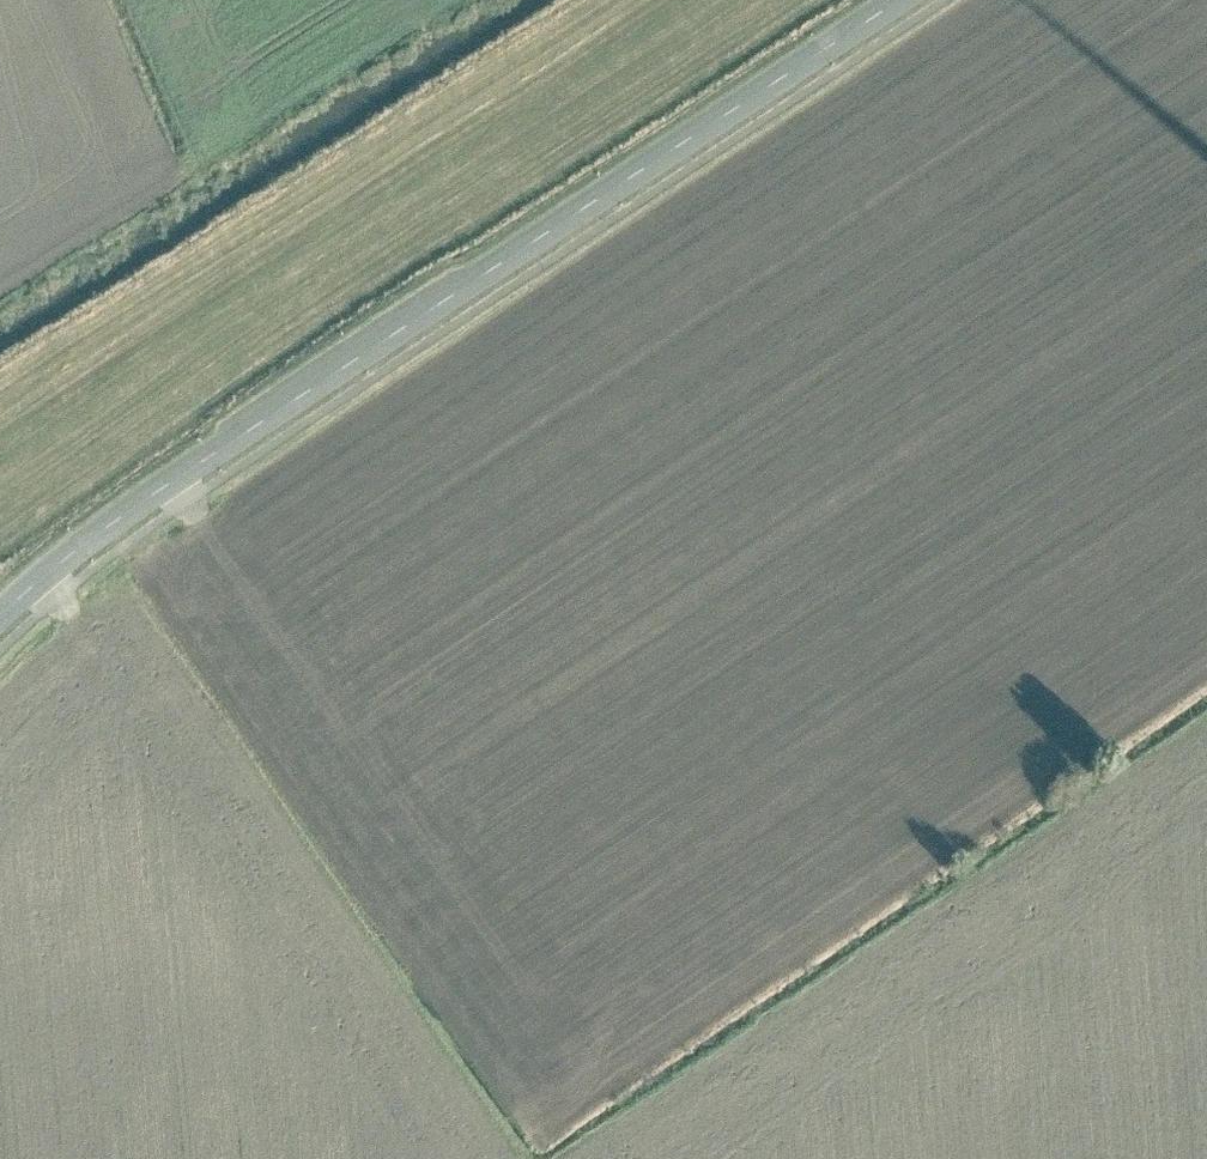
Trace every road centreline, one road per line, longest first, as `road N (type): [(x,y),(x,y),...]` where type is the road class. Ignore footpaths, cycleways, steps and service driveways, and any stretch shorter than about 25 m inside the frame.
road 1 (residential): [(0,615),(194,469),(902,0)]

